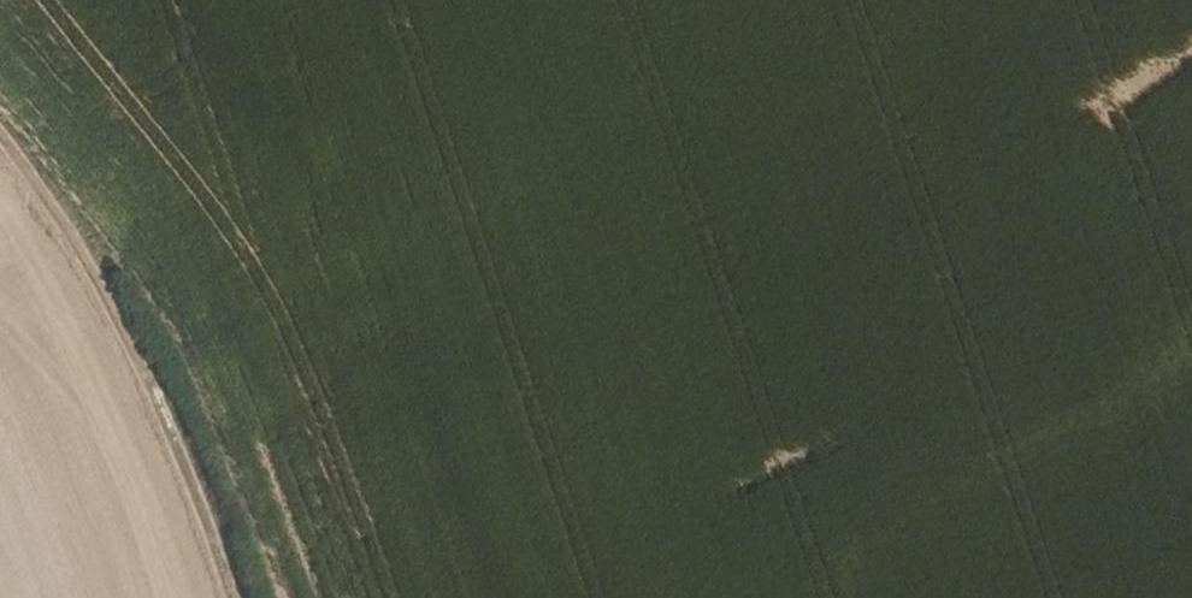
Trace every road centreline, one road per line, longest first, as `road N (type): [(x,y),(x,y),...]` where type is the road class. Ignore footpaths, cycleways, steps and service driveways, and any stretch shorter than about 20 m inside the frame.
road 1 (track): [(0,156),(91,270),(173,423),(235,597)]

